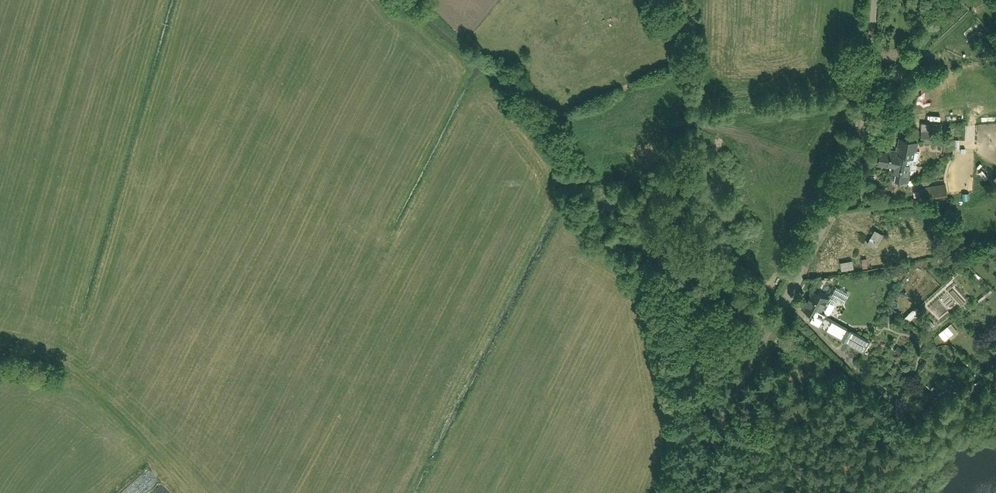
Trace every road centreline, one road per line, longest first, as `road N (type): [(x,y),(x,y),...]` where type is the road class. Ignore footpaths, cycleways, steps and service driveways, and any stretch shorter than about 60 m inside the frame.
road 1 (residential): [(682,492),(844,171),(863,105),(876,0)]
road 2 (track): [(863,105),(922,0)]

